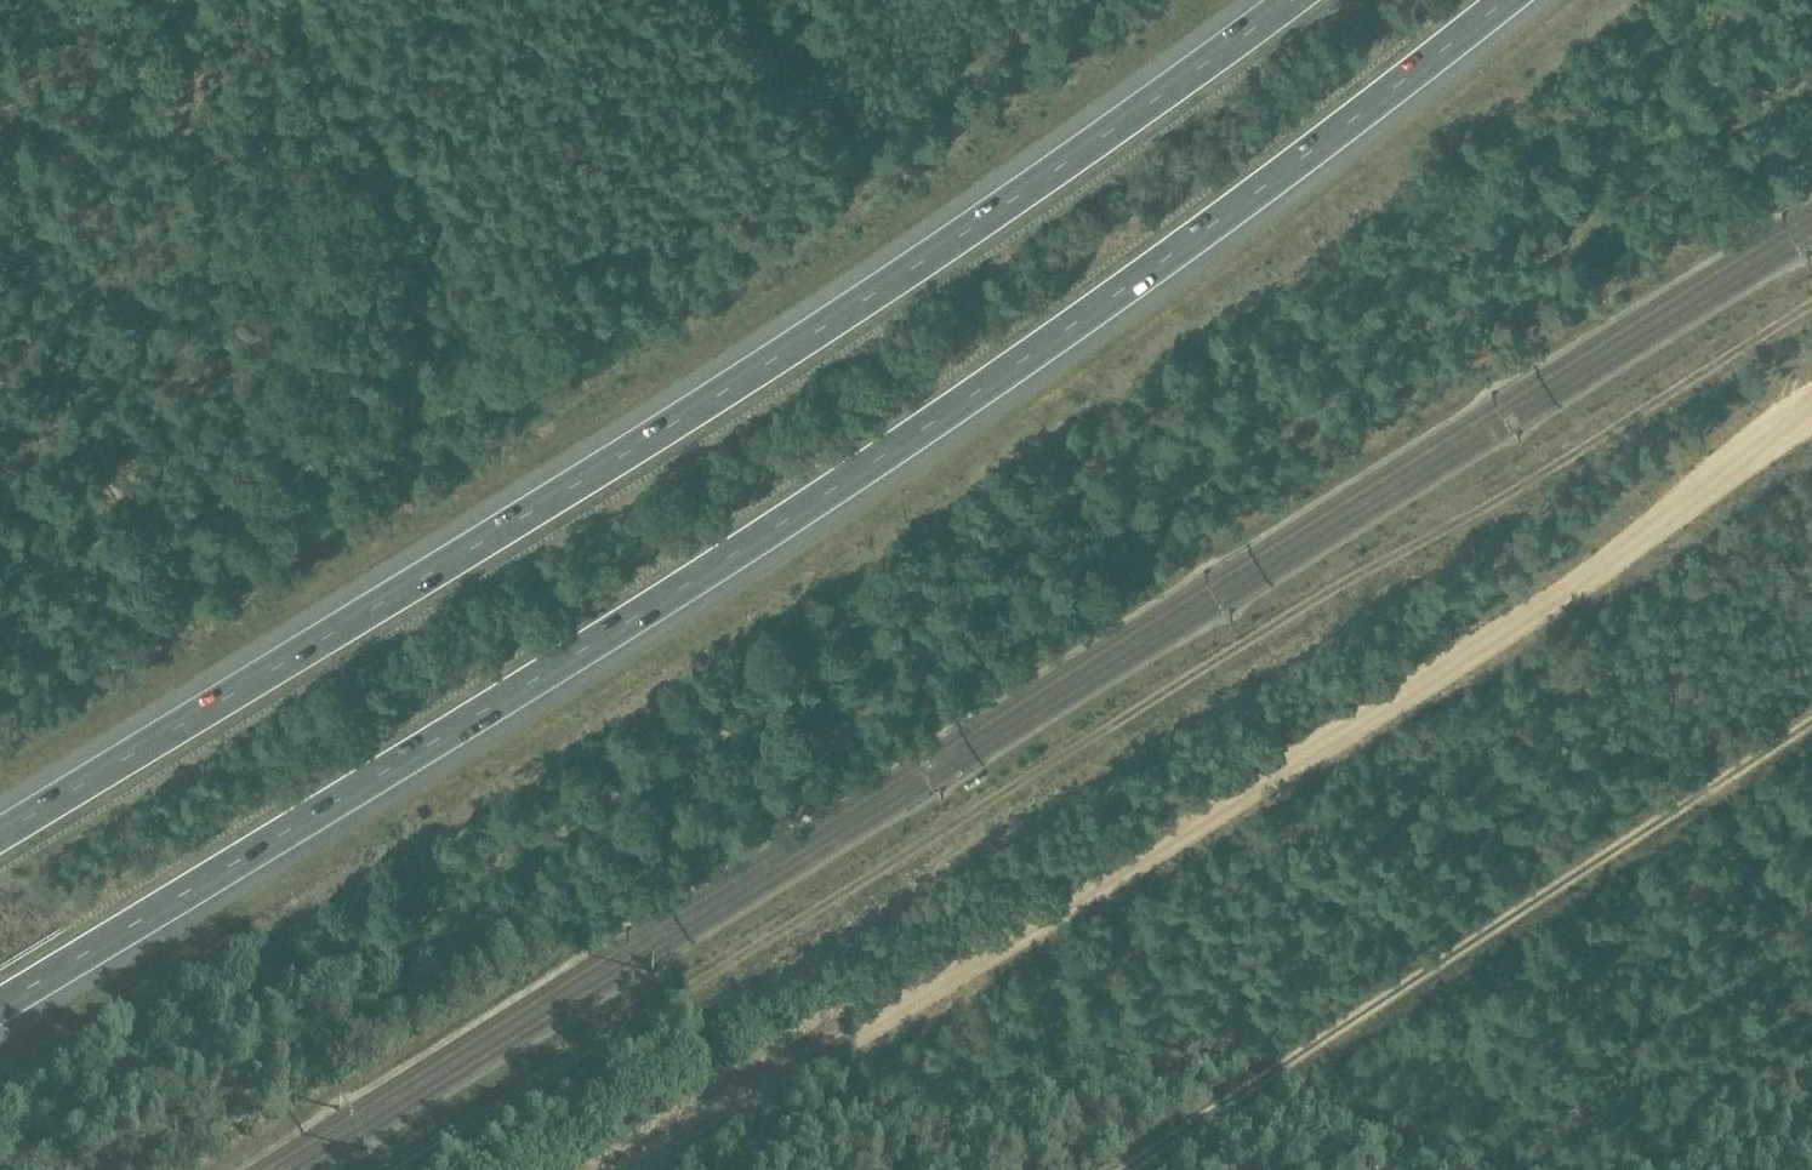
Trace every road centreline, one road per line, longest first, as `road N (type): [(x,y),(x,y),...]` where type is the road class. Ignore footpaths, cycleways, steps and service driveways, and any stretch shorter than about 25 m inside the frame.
road 1 (motorway): [(0,1010),(620,632),(989,391),(1513,0)]
road 2 (track): [(383,1169),(1811,304)]
road 3 (motorway): [(1290,0),(894,280),(0,836)]

